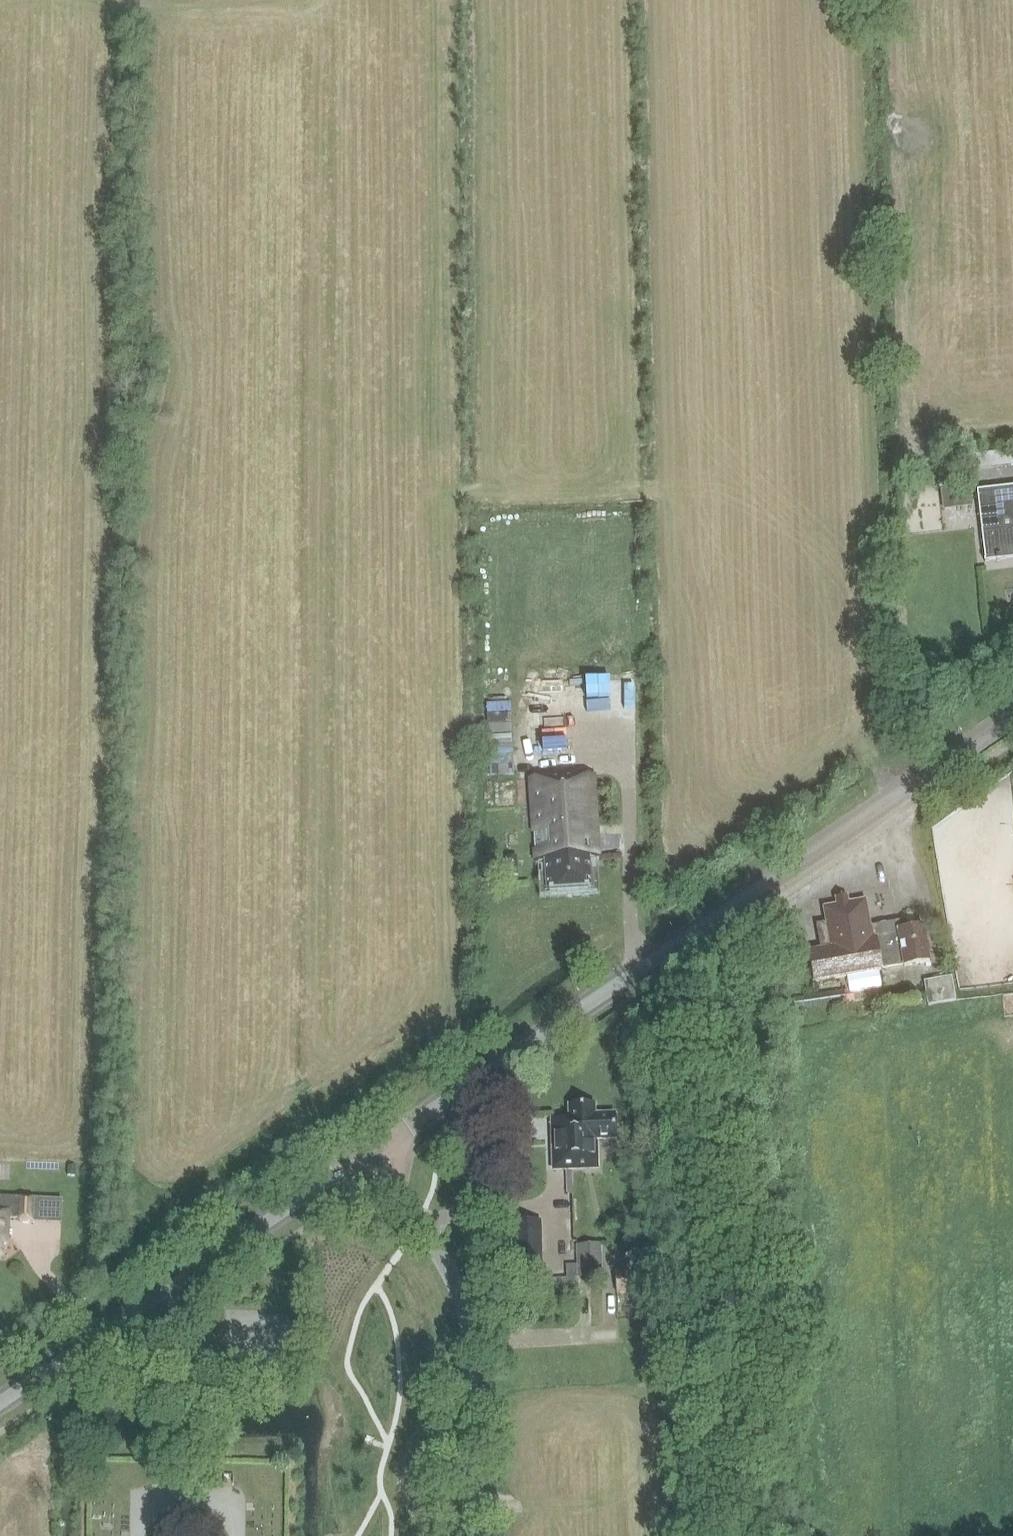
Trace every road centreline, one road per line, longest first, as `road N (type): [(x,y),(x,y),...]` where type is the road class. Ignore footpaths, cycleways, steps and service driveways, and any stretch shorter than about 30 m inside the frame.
road 1 (tertiary): [(383,1161),(406,1126),(1012,717)]
road 2 (tertiary): [(0,1402),(342,1169),(365,1171),(383,1161)]
road 3 (unclassified): [(471,1535),(469,1360),(460,1309),(441,1259),(383,1161)]

